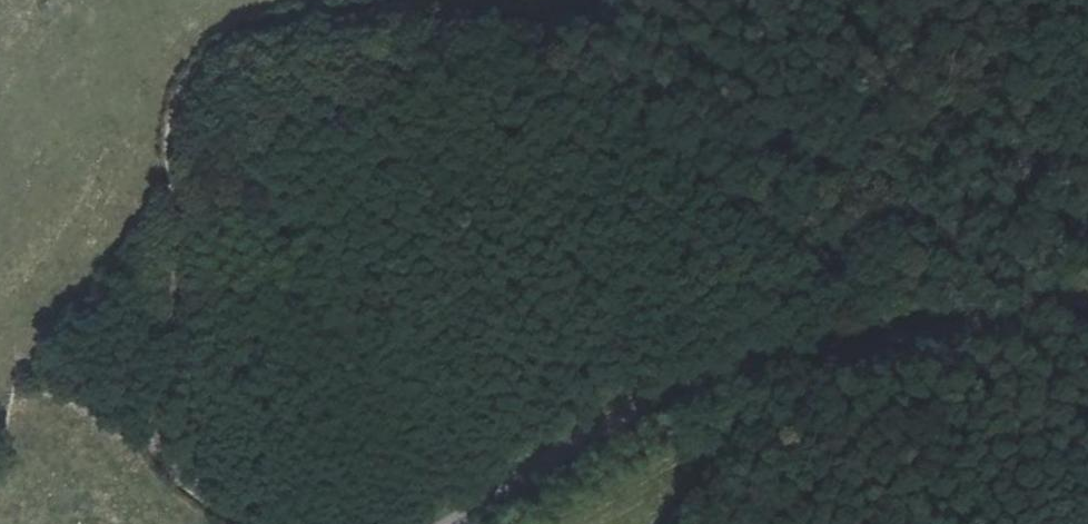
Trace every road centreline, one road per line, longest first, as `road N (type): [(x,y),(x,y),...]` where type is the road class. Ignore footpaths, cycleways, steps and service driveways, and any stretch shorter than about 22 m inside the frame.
road 1 (track): [(699,0),(511,30),(300,18),(243,37),(199,67),(171,128),(178,259),(155,430),(178,479),(246,523)]
road 2 (unclassified): [(1087,296),(715,378),(621,416),(451,523)]

